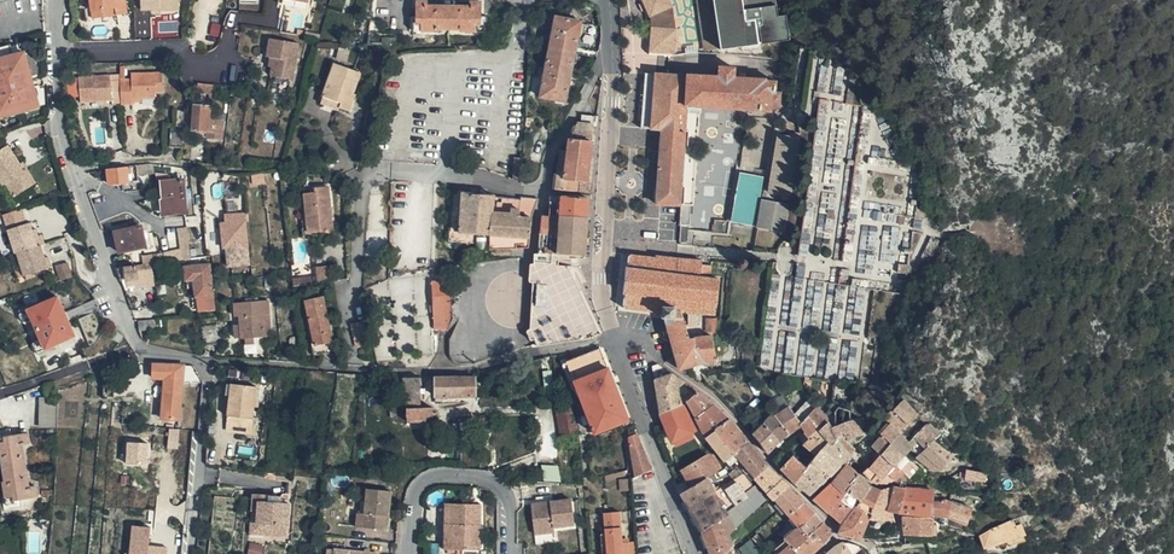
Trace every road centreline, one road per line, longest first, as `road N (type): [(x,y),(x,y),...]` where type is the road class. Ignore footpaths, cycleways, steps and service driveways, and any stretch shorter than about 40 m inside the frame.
road 1 (residential): [(613,52),(548,157),(545,187),(377,170),(358,189),(354,296)]
road 2 (residential): [(57,0),(64,146),(138,347)]
road 3 (tertiary): [(614,334),(602,272),(613,52)]
road 4 (residential): [(193,553),(205,366),(138,347)]
road 5 (residential): [(694,553),(614,334)]
road 6 (residential): [(409,553),(412,495),(427,478),(444,475),(499,485),(510,512),(510,553)]
road 7 (residential): [(138,347),(0,396)]

